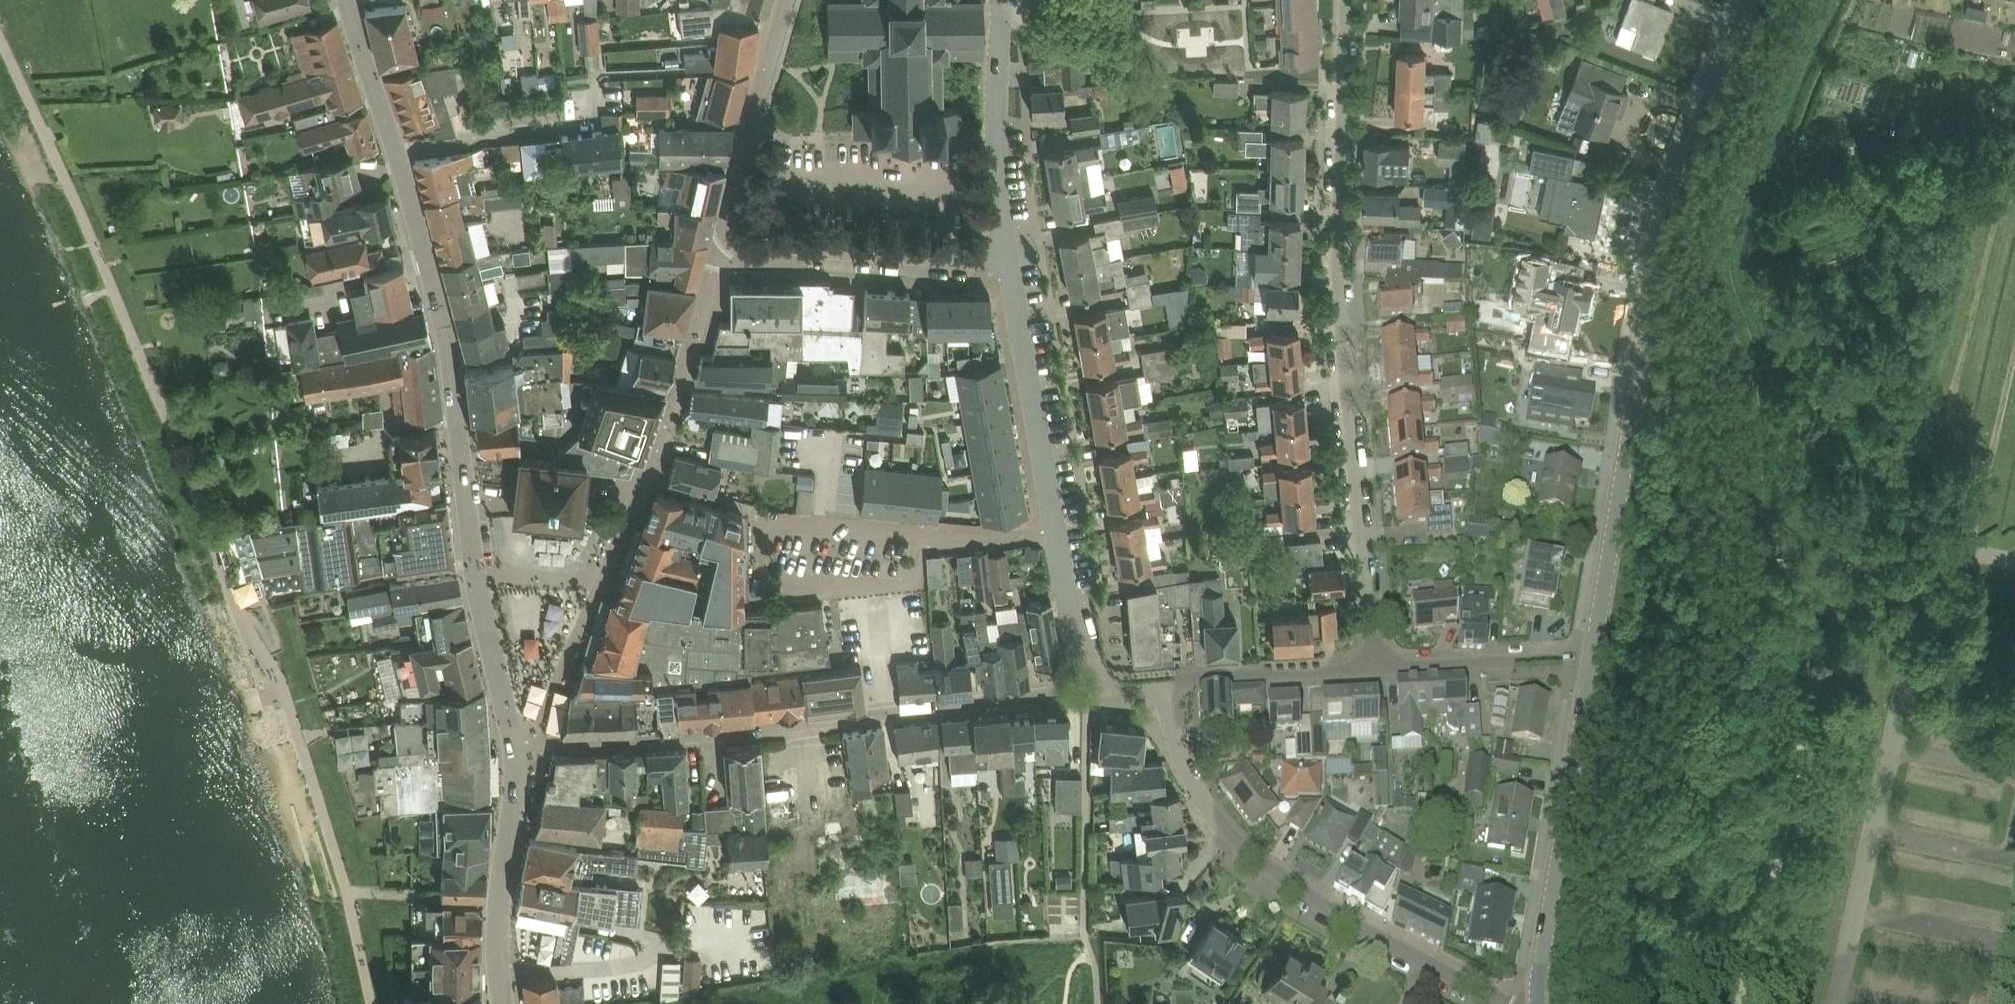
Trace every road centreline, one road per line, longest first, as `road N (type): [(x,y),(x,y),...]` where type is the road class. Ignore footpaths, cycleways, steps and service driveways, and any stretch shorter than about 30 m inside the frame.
road 1 (unclassified): [(1590,659),(1663,229),(1749,0)]
road 2 (residential): [(1377,668),(1342,298),(1348,0)]
road 3 (residential): [(514,742),(686,738),(1103,688)]
road 4 (residential): [(1165,683),(1186,770),(1218,825),(1253,859),(1338,917),(1504,1003)]
road 5 (residential): [(1103,688),(1072,610),(1008,258)]
road 6 (tertiary): [(457,414),(448,342),(397,147),(346,0)]
road 7 (unclassified): [(1538,1003),(1590,659)]
road 8 (residential): [(720,241),(1008,258)]
road 9 (tertiary): [(504,1003),(499,953),(514,742)]
road 10 (residential): [(1008,258),(998,182),(1003,0)]
road 11 (residential): [(645,480),(720,241)]
road 12 (residential): [(720,241),(787,0)]
road 13 (track): [(1743,1003),(1797,770)]
road 14 (residential): [(1377,668),(1590,659)]
road 15 (residential): [(1165,683),(1377,668)]
road 16 (tertiary): [(514,742),(474,557)]
road 17 (tertiary): [(457,414),(474,557)]

